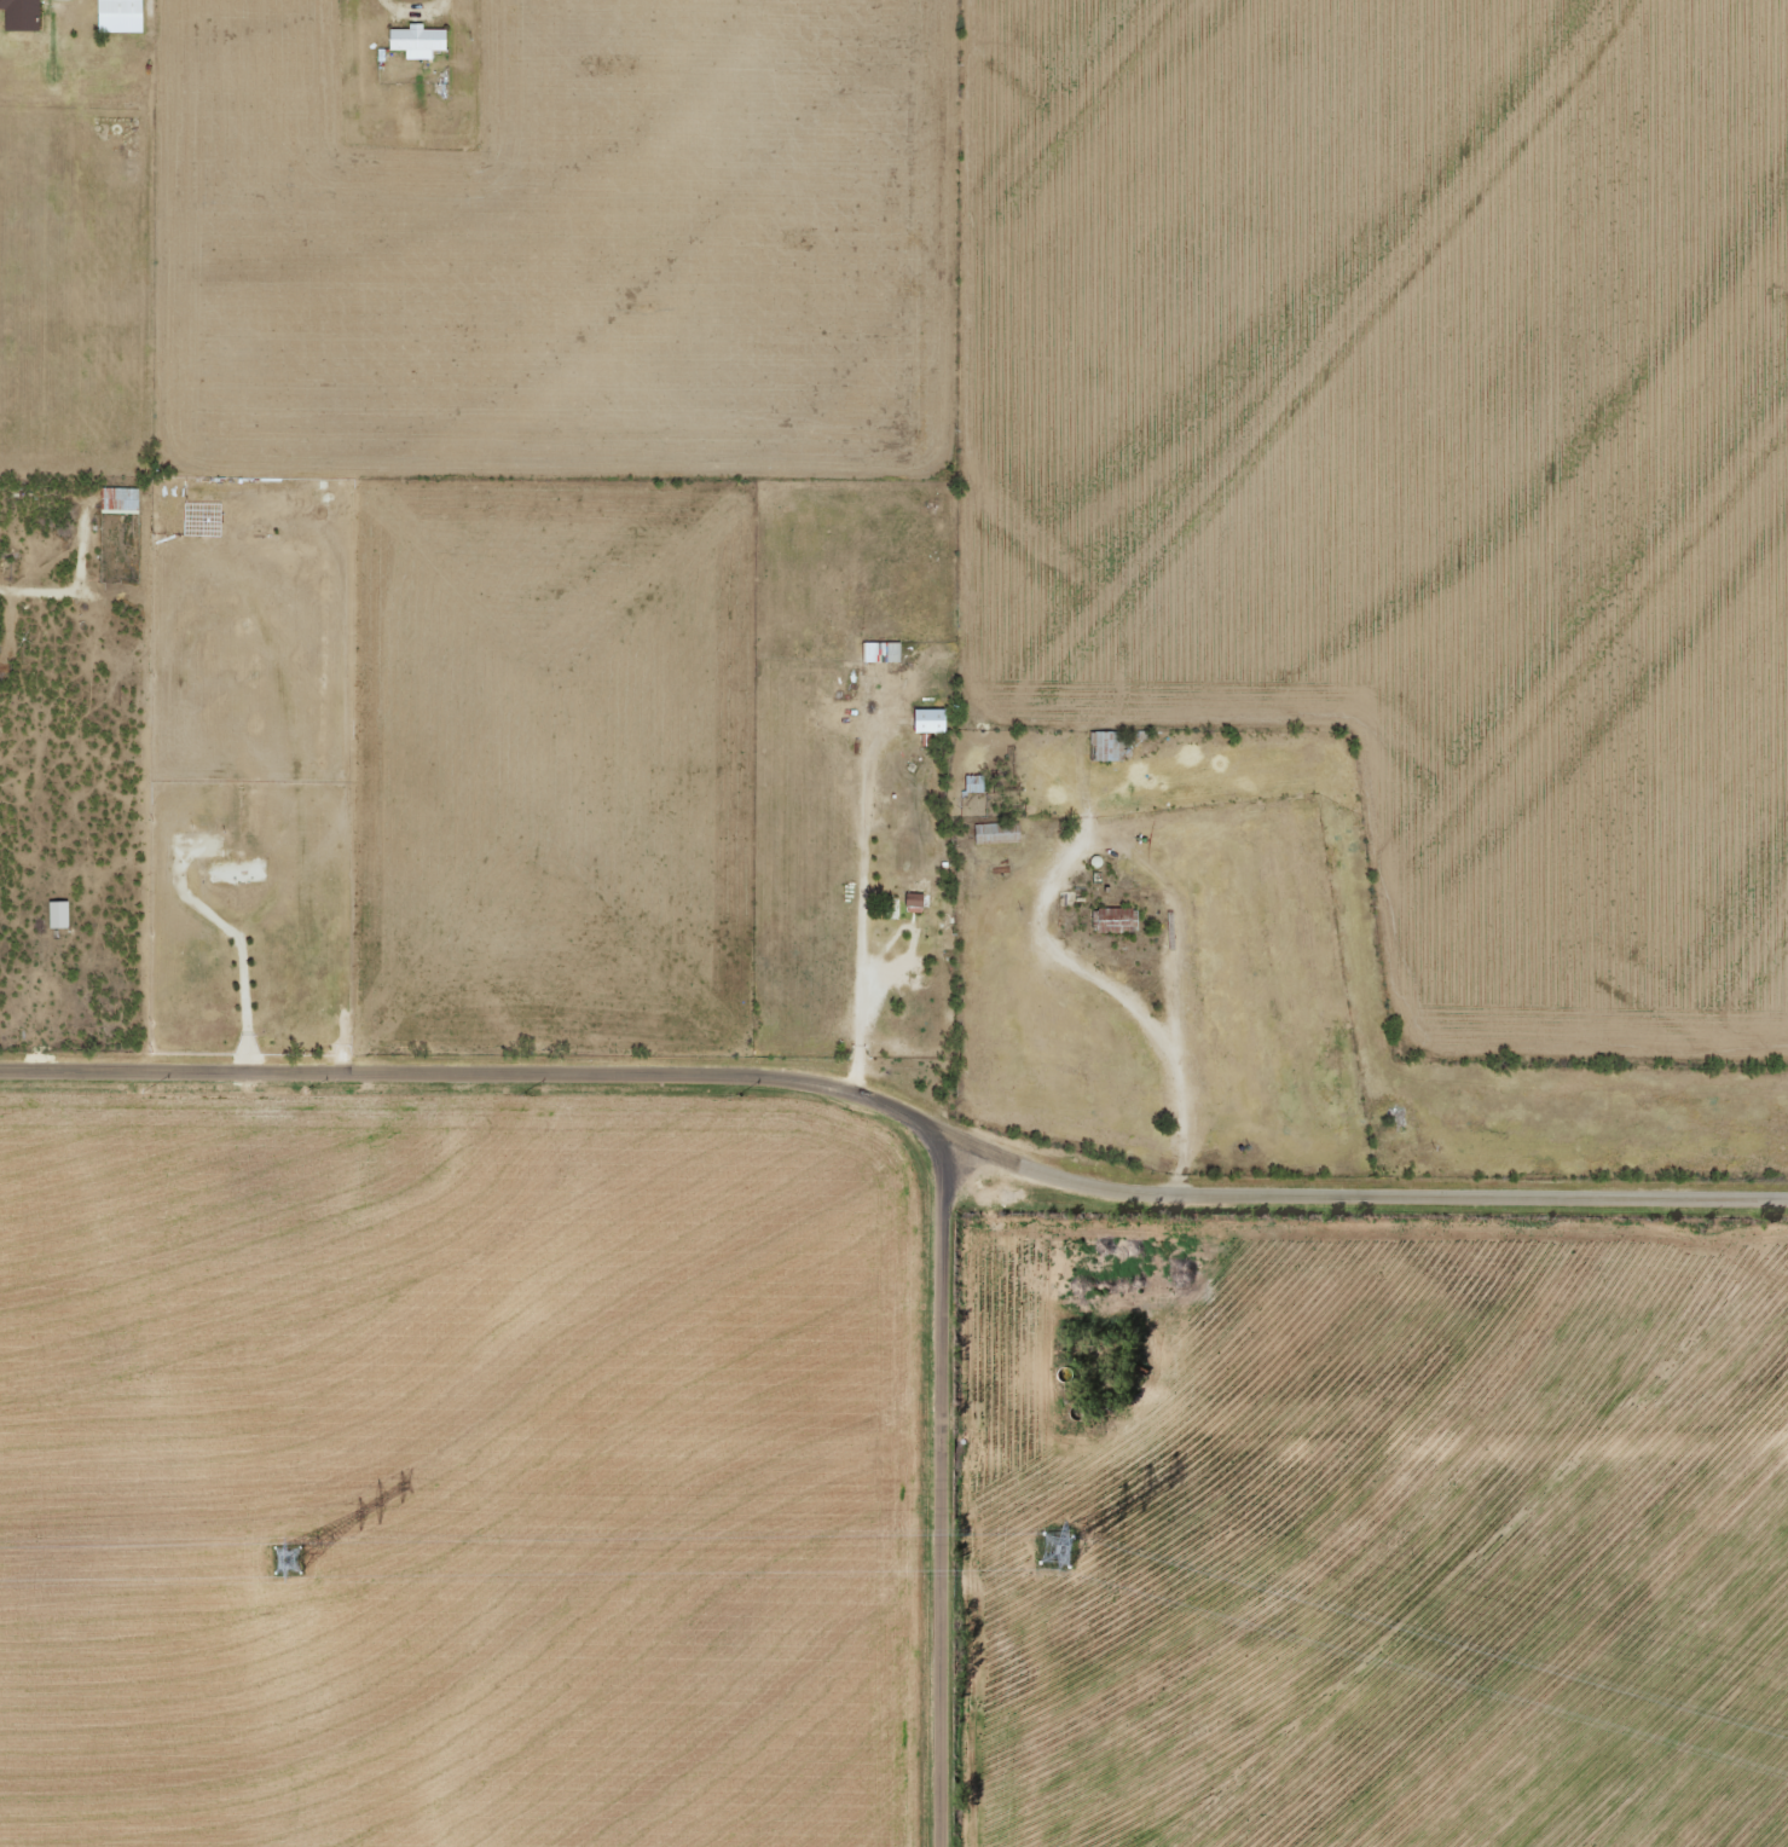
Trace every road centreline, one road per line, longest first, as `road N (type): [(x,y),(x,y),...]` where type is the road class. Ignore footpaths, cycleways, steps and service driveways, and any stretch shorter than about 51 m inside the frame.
road 1 (residential): [(1787,1175),(1145,1174),(1055,1166),(890,1093),(787,1059),(0,1043)]
road 2 (residential): [(896,1846),(890,1093)]

